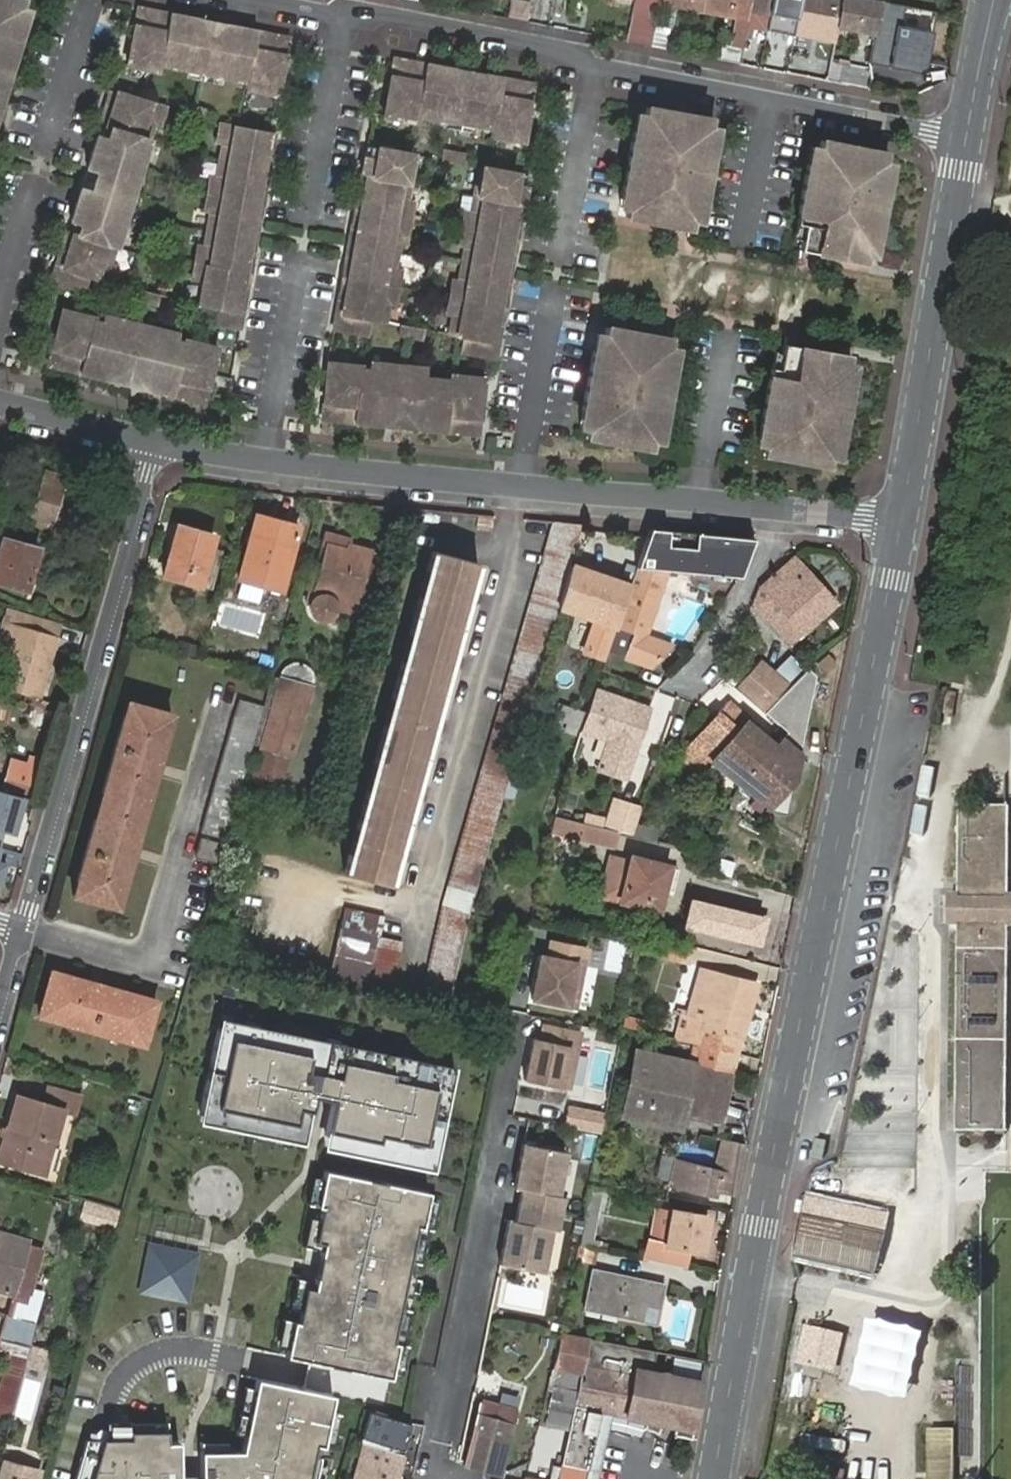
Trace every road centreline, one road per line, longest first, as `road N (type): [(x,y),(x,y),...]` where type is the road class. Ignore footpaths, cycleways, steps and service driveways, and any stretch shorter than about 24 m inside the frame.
road 1 (tertiary): [(905,517),(773,1155),(715,1478)]
road 2 (residential): [(968,139),(273,0)]
road 3 (residential): [(22,929),(157,443)]
road 4 (residential): [(522,486),(508,519),(509,582),(411,955)]
road 5 (residential): [(905,517),(522,486)]
road 6 (tertiary): [(968,139),(905,517)]
road 7 (residential): [(522,486),(260,465),(157,443)]
road 8 (residential): [(157,443),(0,404)]
road 9 (tertiary): [(996,0),(968,139)]

